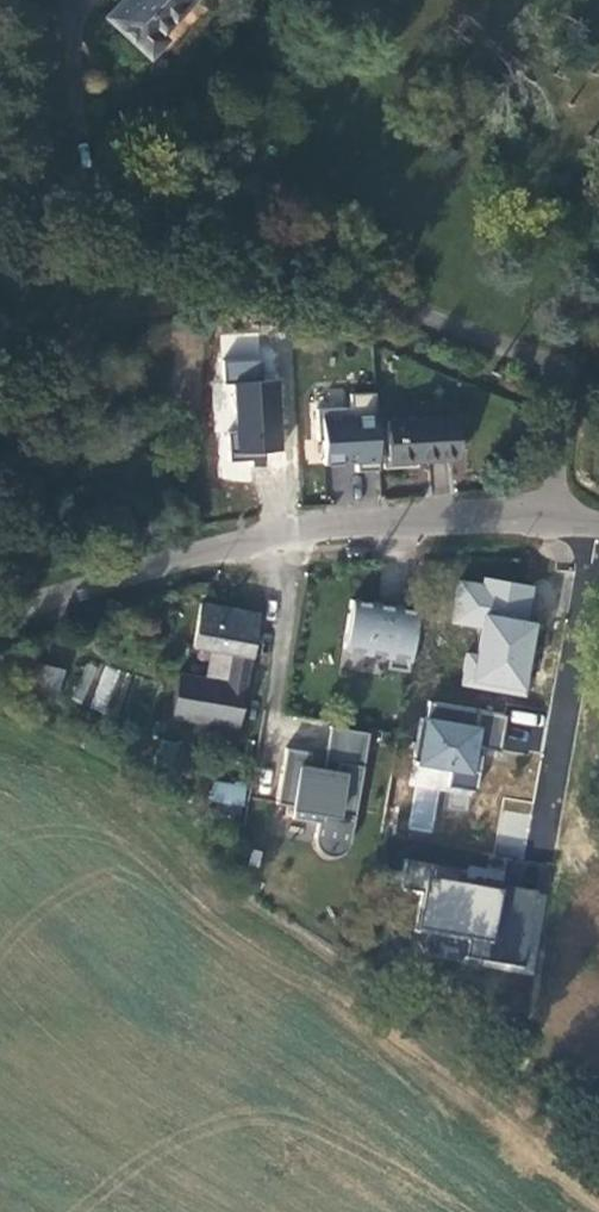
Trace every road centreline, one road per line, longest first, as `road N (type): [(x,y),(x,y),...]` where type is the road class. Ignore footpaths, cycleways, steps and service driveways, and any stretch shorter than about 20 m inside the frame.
road 1 (unclassified): [(596,521),(405,517),(262,536),(0,620)]
road 2 (residential): [(544,842),(596,521)]

